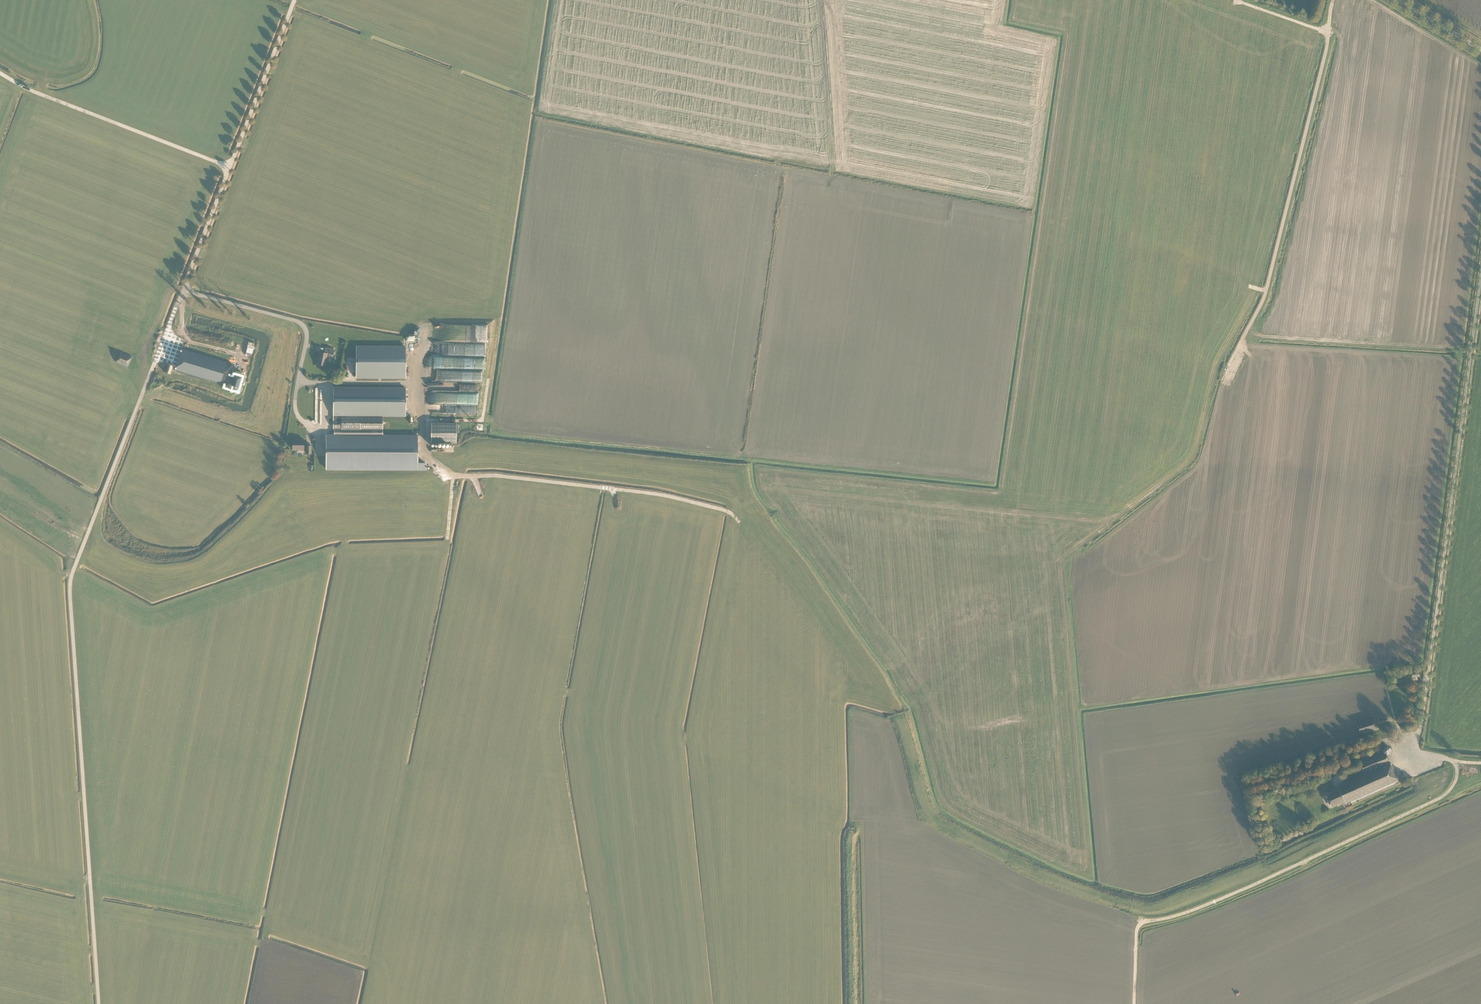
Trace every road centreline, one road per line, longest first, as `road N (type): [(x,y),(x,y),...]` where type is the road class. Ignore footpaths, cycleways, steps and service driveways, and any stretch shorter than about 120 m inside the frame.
road 1 (track): [(158,357),(72,575),(98,1003)]
road 2 (track): [(1134,1003),(1142,922),(1238,892),(1442,797),(1457,779),(1454,761)]
road 3 (track): [(1333,0),(1265,294),(1222,377)]

